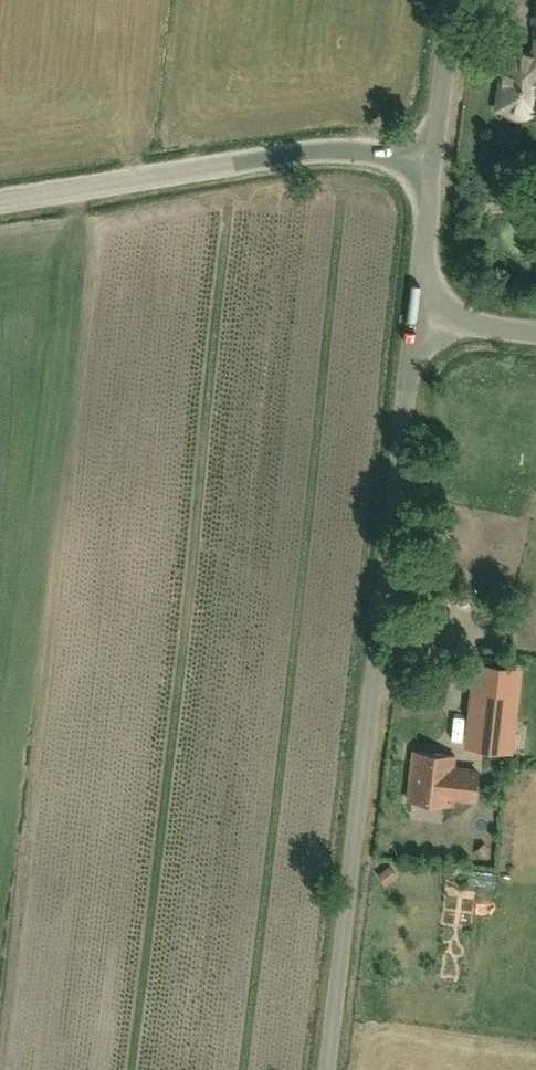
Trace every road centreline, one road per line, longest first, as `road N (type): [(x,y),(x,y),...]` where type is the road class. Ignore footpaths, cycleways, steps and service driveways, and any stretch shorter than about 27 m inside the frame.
road 1 (unclassified): [(326,1069),(418,321)]
road 2 (unclassified): [(0,201),(293,153),(372,148),(438,158)]
road 3 (unclassified): [(418,321),(438,158)]
road 4 (unclassified): [(438,158),(457,0)]

